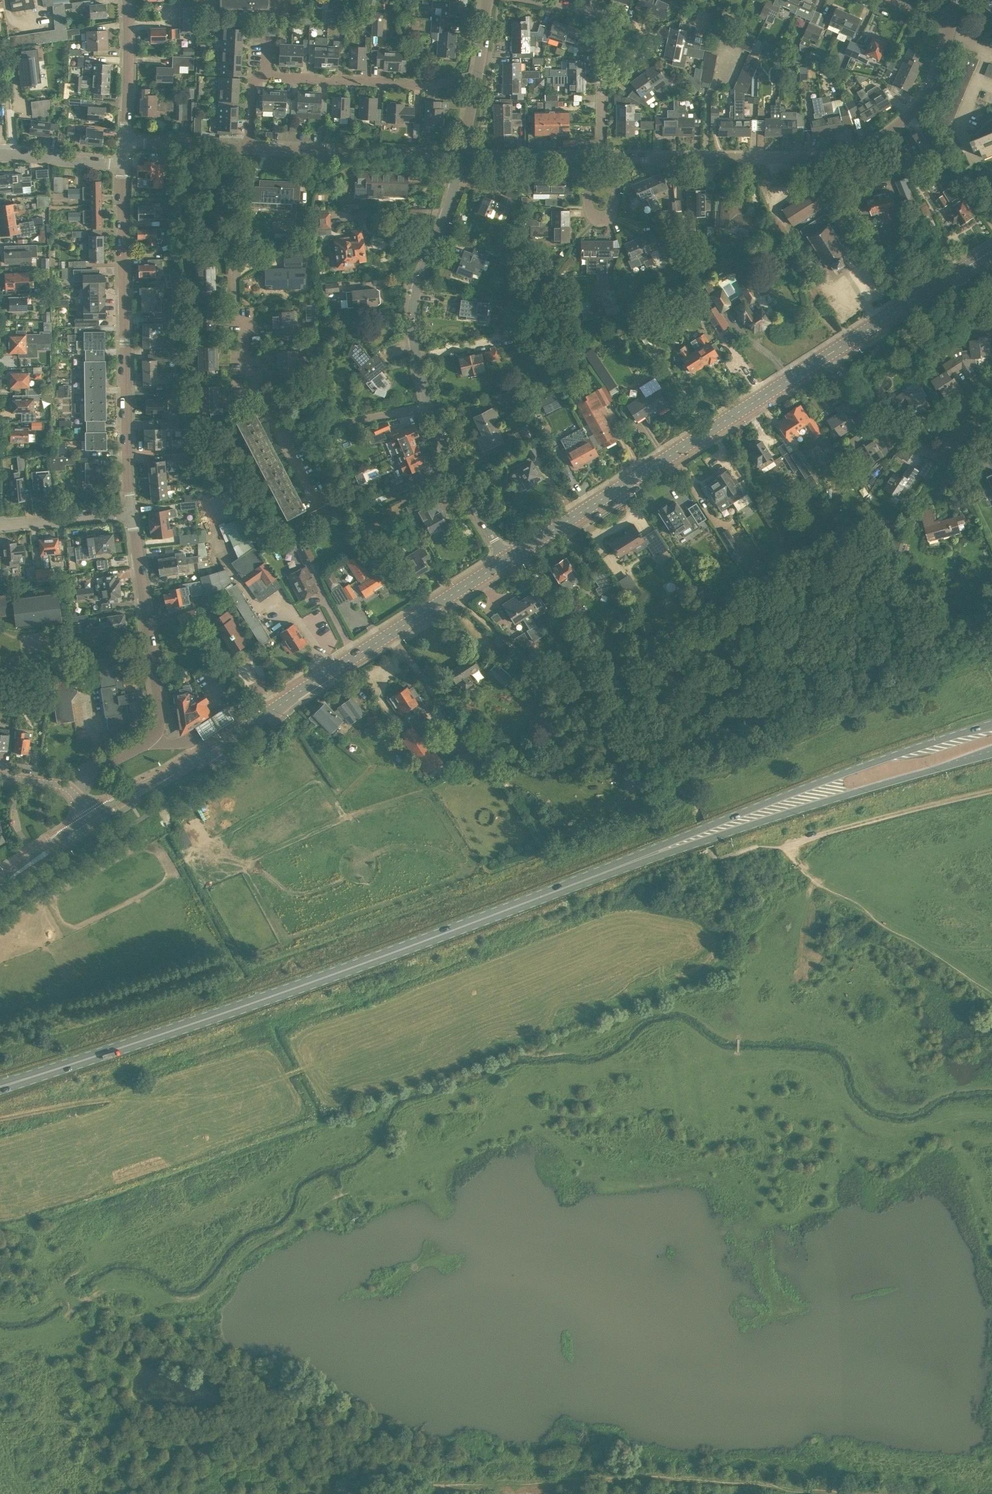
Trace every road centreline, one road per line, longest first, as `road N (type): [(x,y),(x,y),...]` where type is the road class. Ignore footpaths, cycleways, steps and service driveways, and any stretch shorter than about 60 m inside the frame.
road 1 (primary): [(13,1082),(645,857)]
road 2 (residential): [(952,24),(939,71),(915,109),(862,148),(819,158),(623,158)]
road 3 (tertiary): [(507,560),(833,352)]
road 4 (primary): [(991,726),(857,768),(645,857)]
road 5 (primary): [(645,857),(991,753)]
road 6 (residential): [(132,511),(122,165)]
road 7 (residential): [(66,787),(141,745),(159,724),(132,511)]
road 8 (residential): [(249,147),(252,86),(261,76),(422,86),(477,78)]
road 9 (residential): [(428,406),(417,293),(461,156)]
road 10 (tertiary): [(308,689),(95,822)]
road 11 (tertiary): [(308,689),(507,560)]
road 12 (track): [(991,792),(784,847)]
road 13 (residential): [(461,156),(249,147)]
road 14 (residential): [(991,419),(944,451),(926,452),(833,352)]
road 15 (tertiary): [(833,352),(991,251)]
road 16 (residential): [(507,560),(428,406)]
road 17 (residential): [(279,433),(246,370),(234,269)]
road 18 (residential): [(428,406),(279,433)]
road 19 (residential): [(125,142),(126,0)]
road 20 (residential): [(578,157),(591,213),(602,218),(613,208),(623,158)]
road 21 (residential): [(0,526),(132,511)]
road 22 (residential): [(249,147),(125,142)]
road 23 (residential): [(122,165),(0,155)]
road 24 (residential): [(601,15),(641,27),(649,42),(602,83)]

